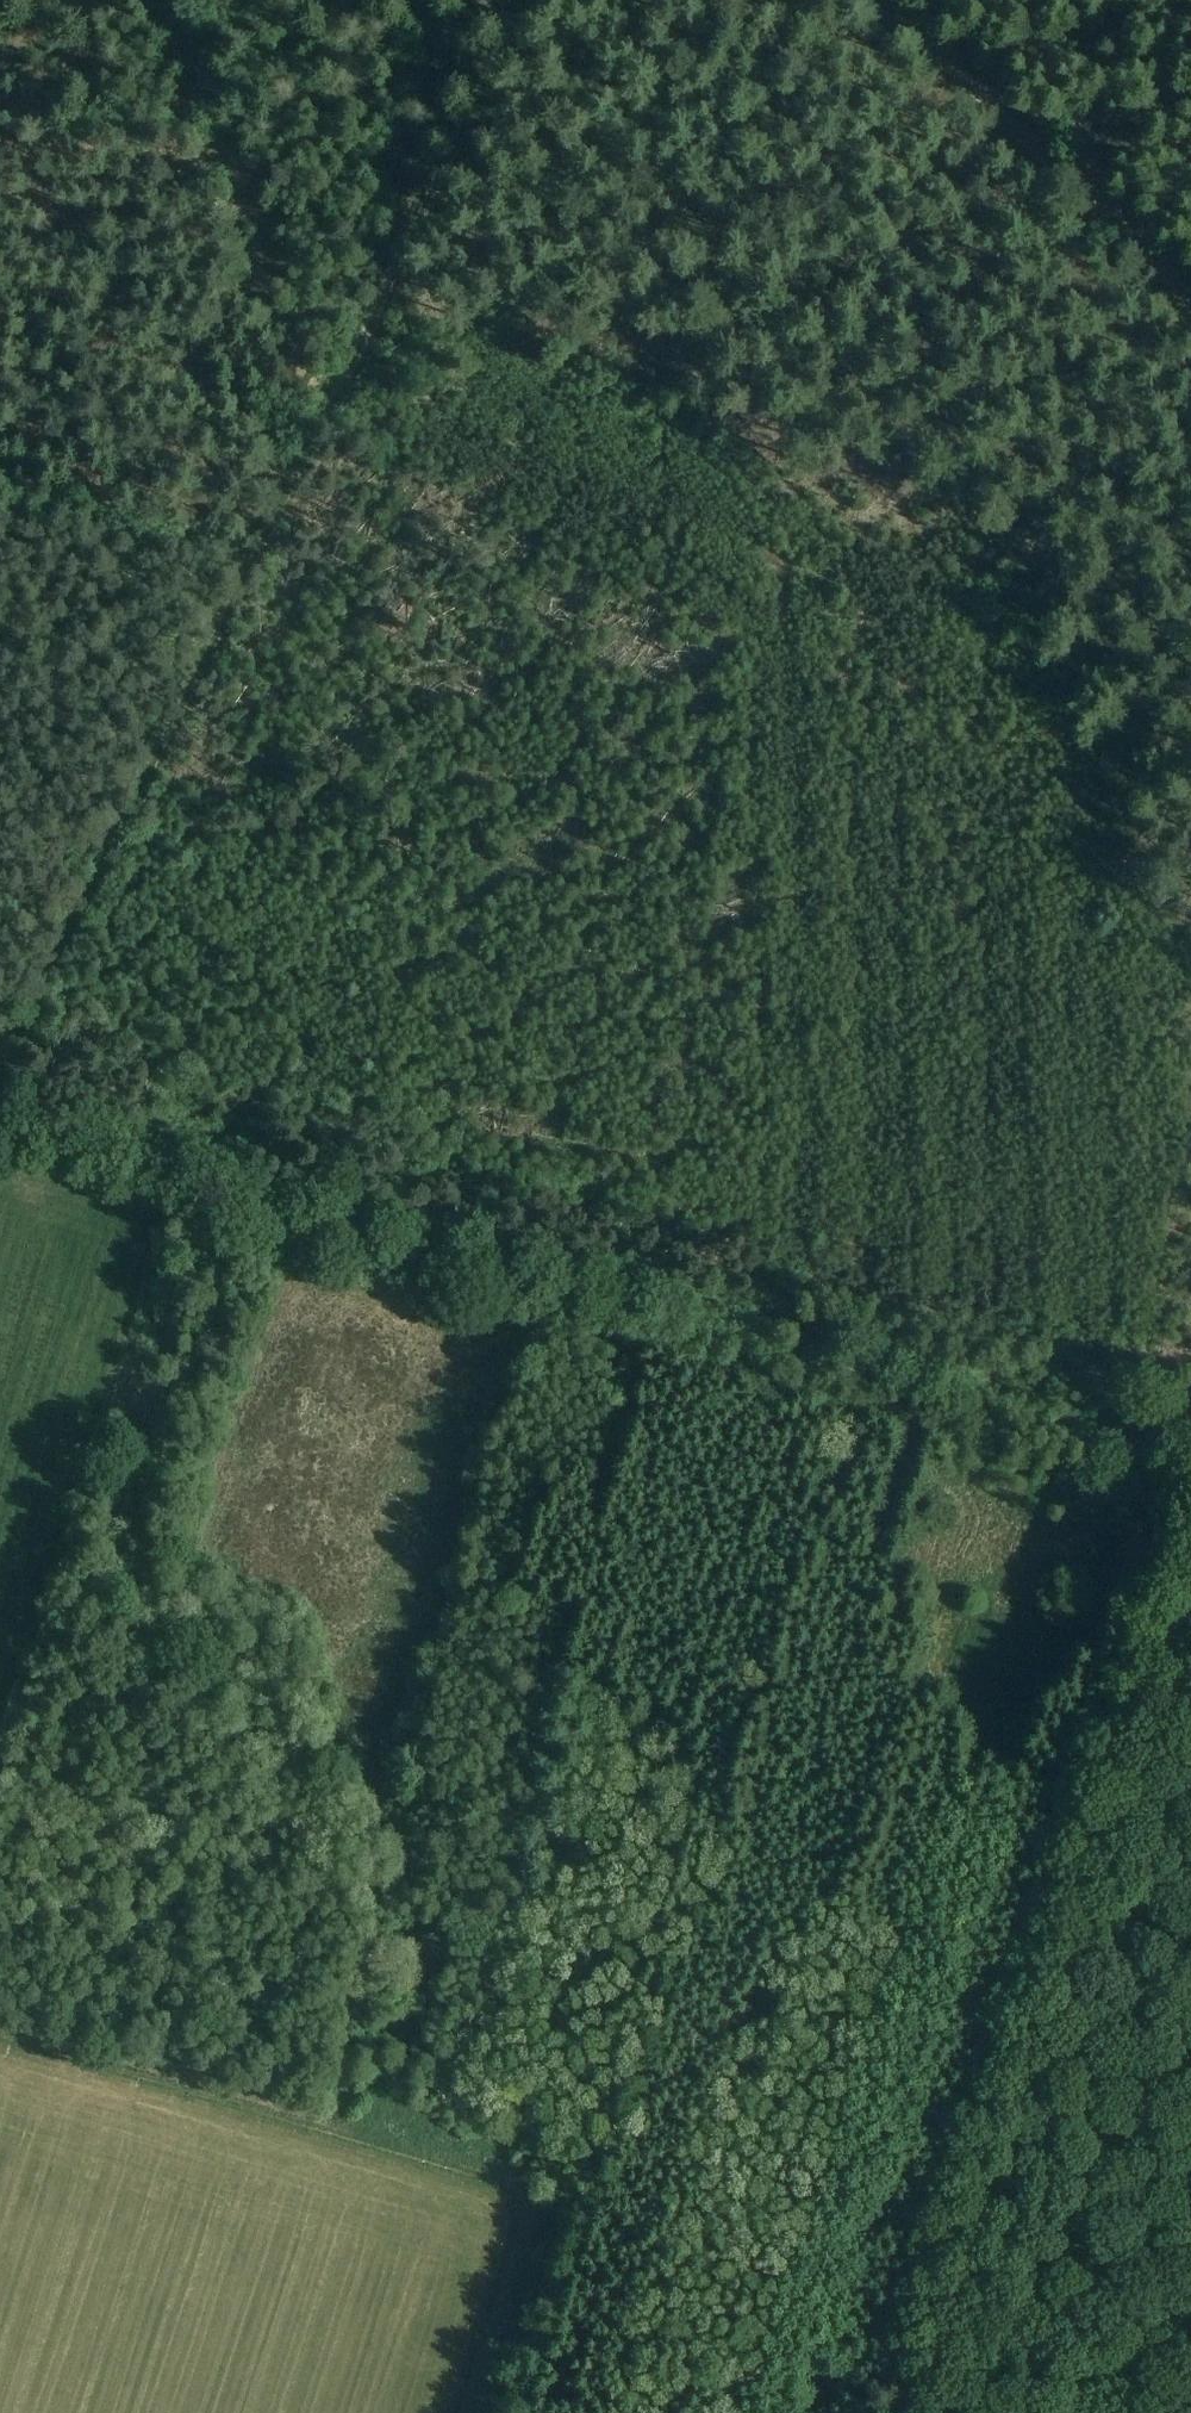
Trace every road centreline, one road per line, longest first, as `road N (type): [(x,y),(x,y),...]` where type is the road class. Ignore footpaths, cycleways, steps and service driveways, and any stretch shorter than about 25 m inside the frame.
road 1 (track): [(0,1108),(1146,1423),(1190,1443)]
road 2 (track): [(0,1044),(337,404),(525,0)]
road 3 (track): [(1190,286),(885,0)]

